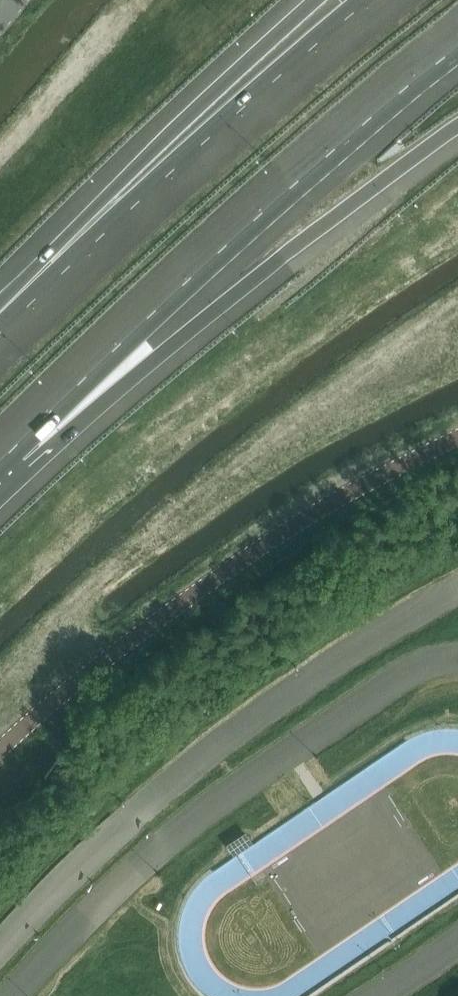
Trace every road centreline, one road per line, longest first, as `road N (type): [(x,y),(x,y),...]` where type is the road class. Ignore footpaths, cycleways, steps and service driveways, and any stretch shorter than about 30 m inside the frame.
road 1 (motorway): [(8,447),(240,226),(457,40)]
road 2 (unclassified): [(0,753),(105,661),(250,558),(457,441)]
road 3 (motorway): [(8,447),(160,356),(457,130)]
road 4 (motorway): [(382,0),(14,333)]
road 5 (motorway): [(323,0),(108,203),(14,333)]

